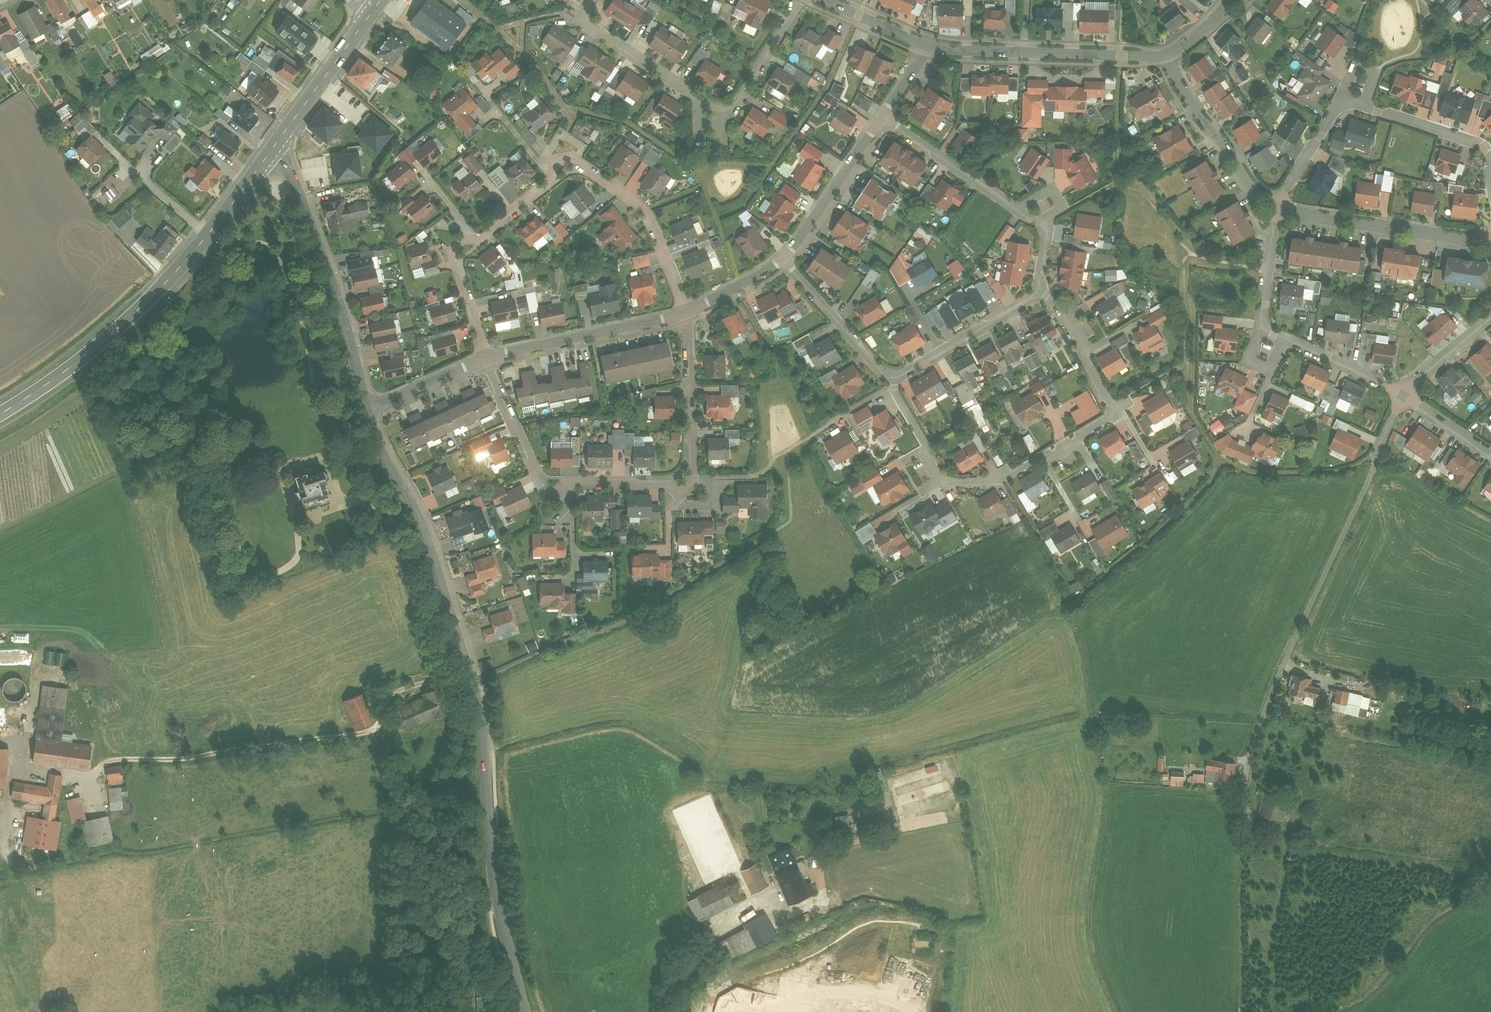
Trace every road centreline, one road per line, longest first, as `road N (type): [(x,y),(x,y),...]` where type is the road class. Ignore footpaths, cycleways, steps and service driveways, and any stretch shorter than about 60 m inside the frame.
road 1 (residential): [(526,1011),(497,895),(476,681),(427,531),(366,408)]
road 2 (residential): [(686,310),(690,468),(682,483),(547,483),(485,356)]
road 3 (residential): [(894,376),(939,478),(1003,478),(1116,414),(1053,302),(1040,296)]
road 4 (residential): [(485,356),(456,261),(561,171),(578,166),(646,210),(686,310)]
road 5 (residential): [(800,0),(737,101),(716,108),(591,27),(587,0)]
road 6 (secondary): [(210,233),(112,336),(0,416)]
road 7 (residential): [(366,408),(288,166),(273,148)]
road 8 (residential): [(1403,394),(1264,329),(1277,207)]
road 9 (residential): [(881,117),(1044,227),(1040,296)]
road 10 (residential): [(1277,207),(1490,238)]
road 11 (residential): [(686,310),(485,356)]
road 12 (residential): [(1164,55),(1252,191),(1277,207)]
road 13 (residential): [(881,117),(782,257)]
road 14 (secondary): [(372,13),(273,148)]
road 15 (residential): [(1040,296),(894,376)]
road 16 (residential): [(894,376),(876,366),(782,257)]
road 17 (residential): [(1365,107),(1478,144),(1487,152),(1490,184)]
road 18 (residential): [(1023,52),(1164,55)]
road 19 (residential): [(485,356),(366,408)]
road 20 (residential): [(1277,207),(1342,100)]

